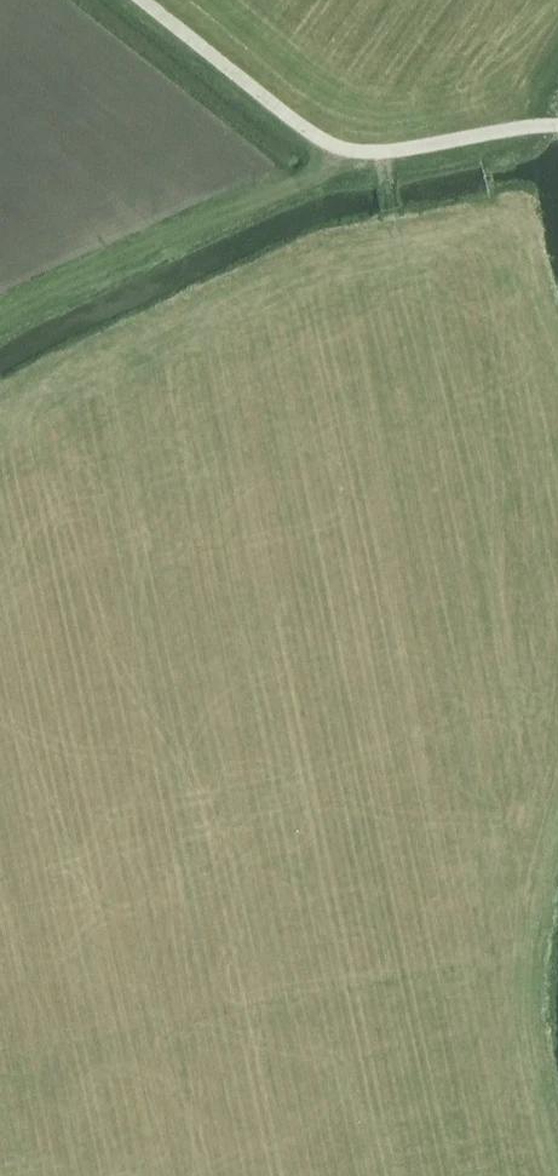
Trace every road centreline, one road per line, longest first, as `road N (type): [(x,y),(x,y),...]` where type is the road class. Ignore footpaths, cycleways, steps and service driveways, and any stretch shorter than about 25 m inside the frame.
road 1 (track): [(557,124),(353,150),(303,126),(145,0)]

